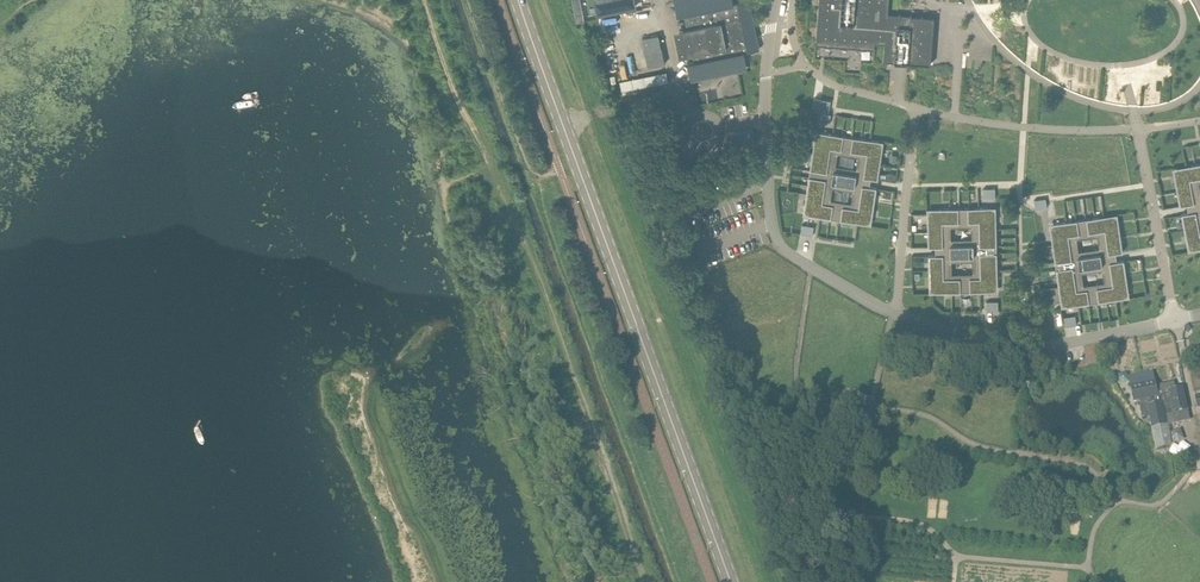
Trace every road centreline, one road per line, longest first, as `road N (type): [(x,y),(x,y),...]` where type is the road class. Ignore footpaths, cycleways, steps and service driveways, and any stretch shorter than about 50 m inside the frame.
road 1 (secondary): [(732,581),(518,0)]
road 2 (residential): [(765,121),(769,212),(781,245),(879,309),(1008,347),(1053,346),(1199,313)]
road 3 (residential): [(765,121),(775,0)]

